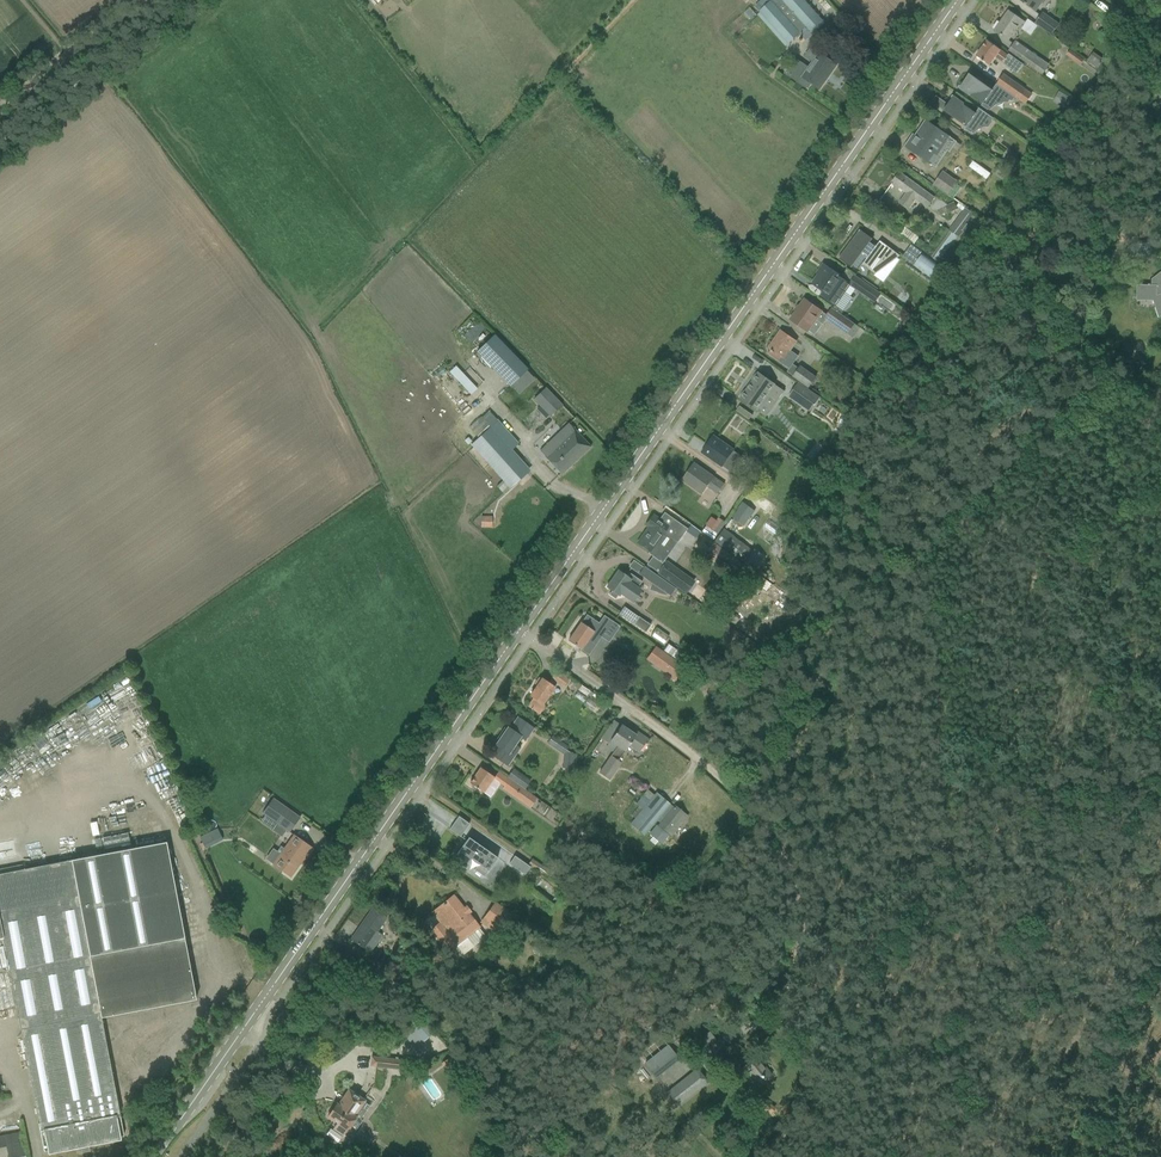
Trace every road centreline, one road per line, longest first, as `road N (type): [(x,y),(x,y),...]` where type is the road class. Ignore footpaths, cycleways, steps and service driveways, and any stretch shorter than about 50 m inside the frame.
road 1 (tertiary): [(155,1156),(958,0)]
road 2 (track): [(129,0),(0,100)]
road 3 (unclassified): [(1160,115),(1123,0)]

